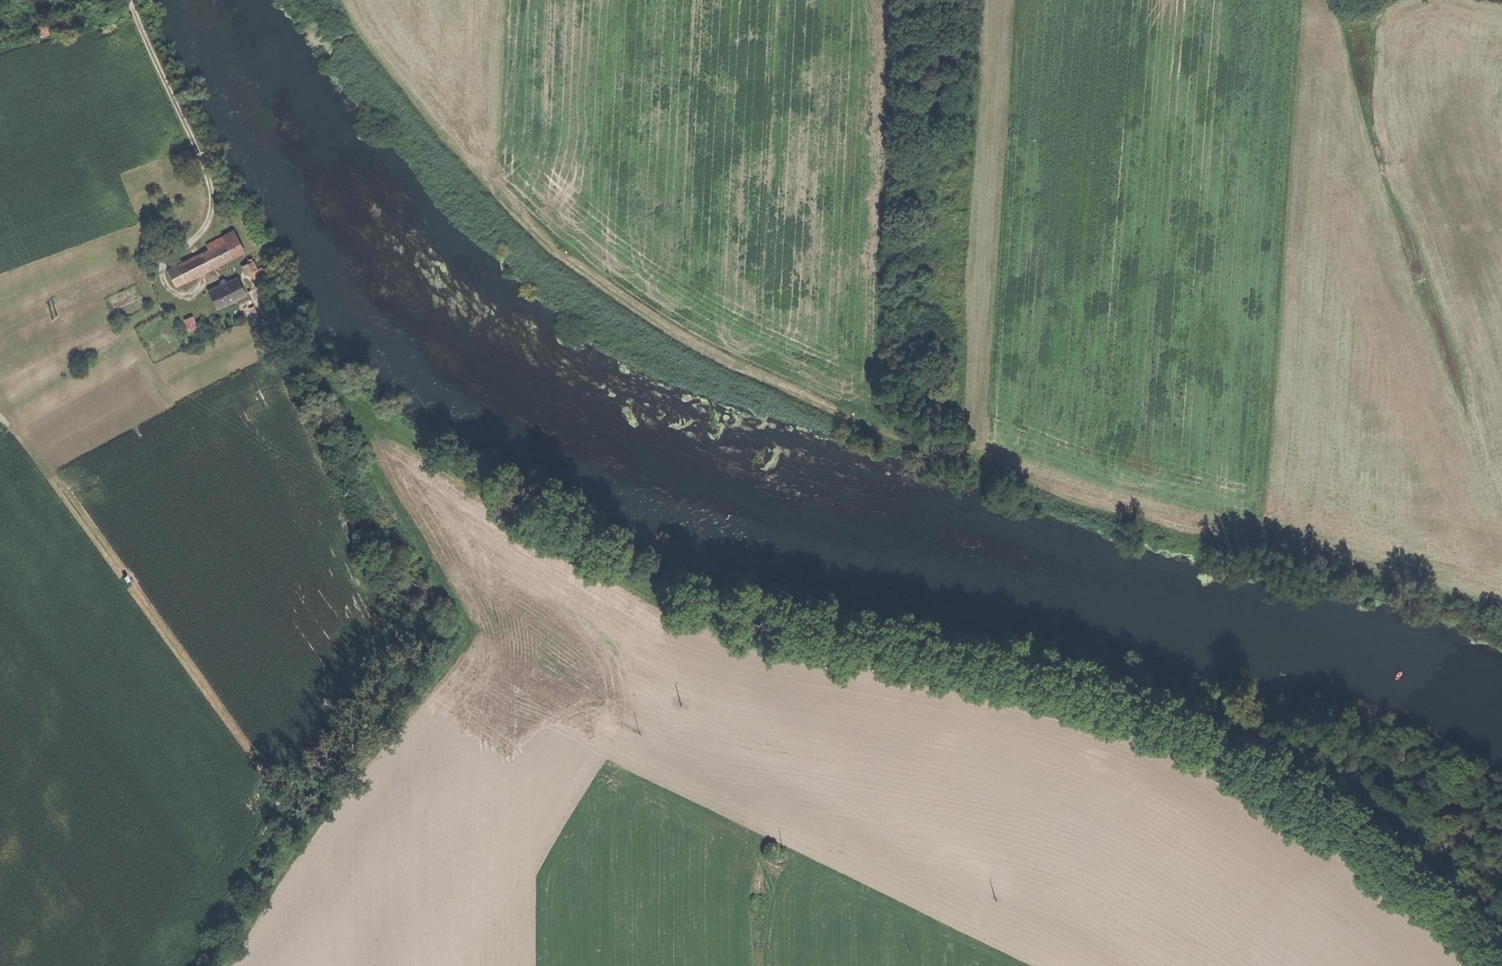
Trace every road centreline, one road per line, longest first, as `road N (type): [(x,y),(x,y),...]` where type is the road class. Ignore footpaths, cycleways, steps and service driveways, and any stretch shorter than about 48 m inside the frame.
road 1 (track): [(128,0),(212,193),(207,230),(171,257),(166,284),(176,294),(206,283)]

